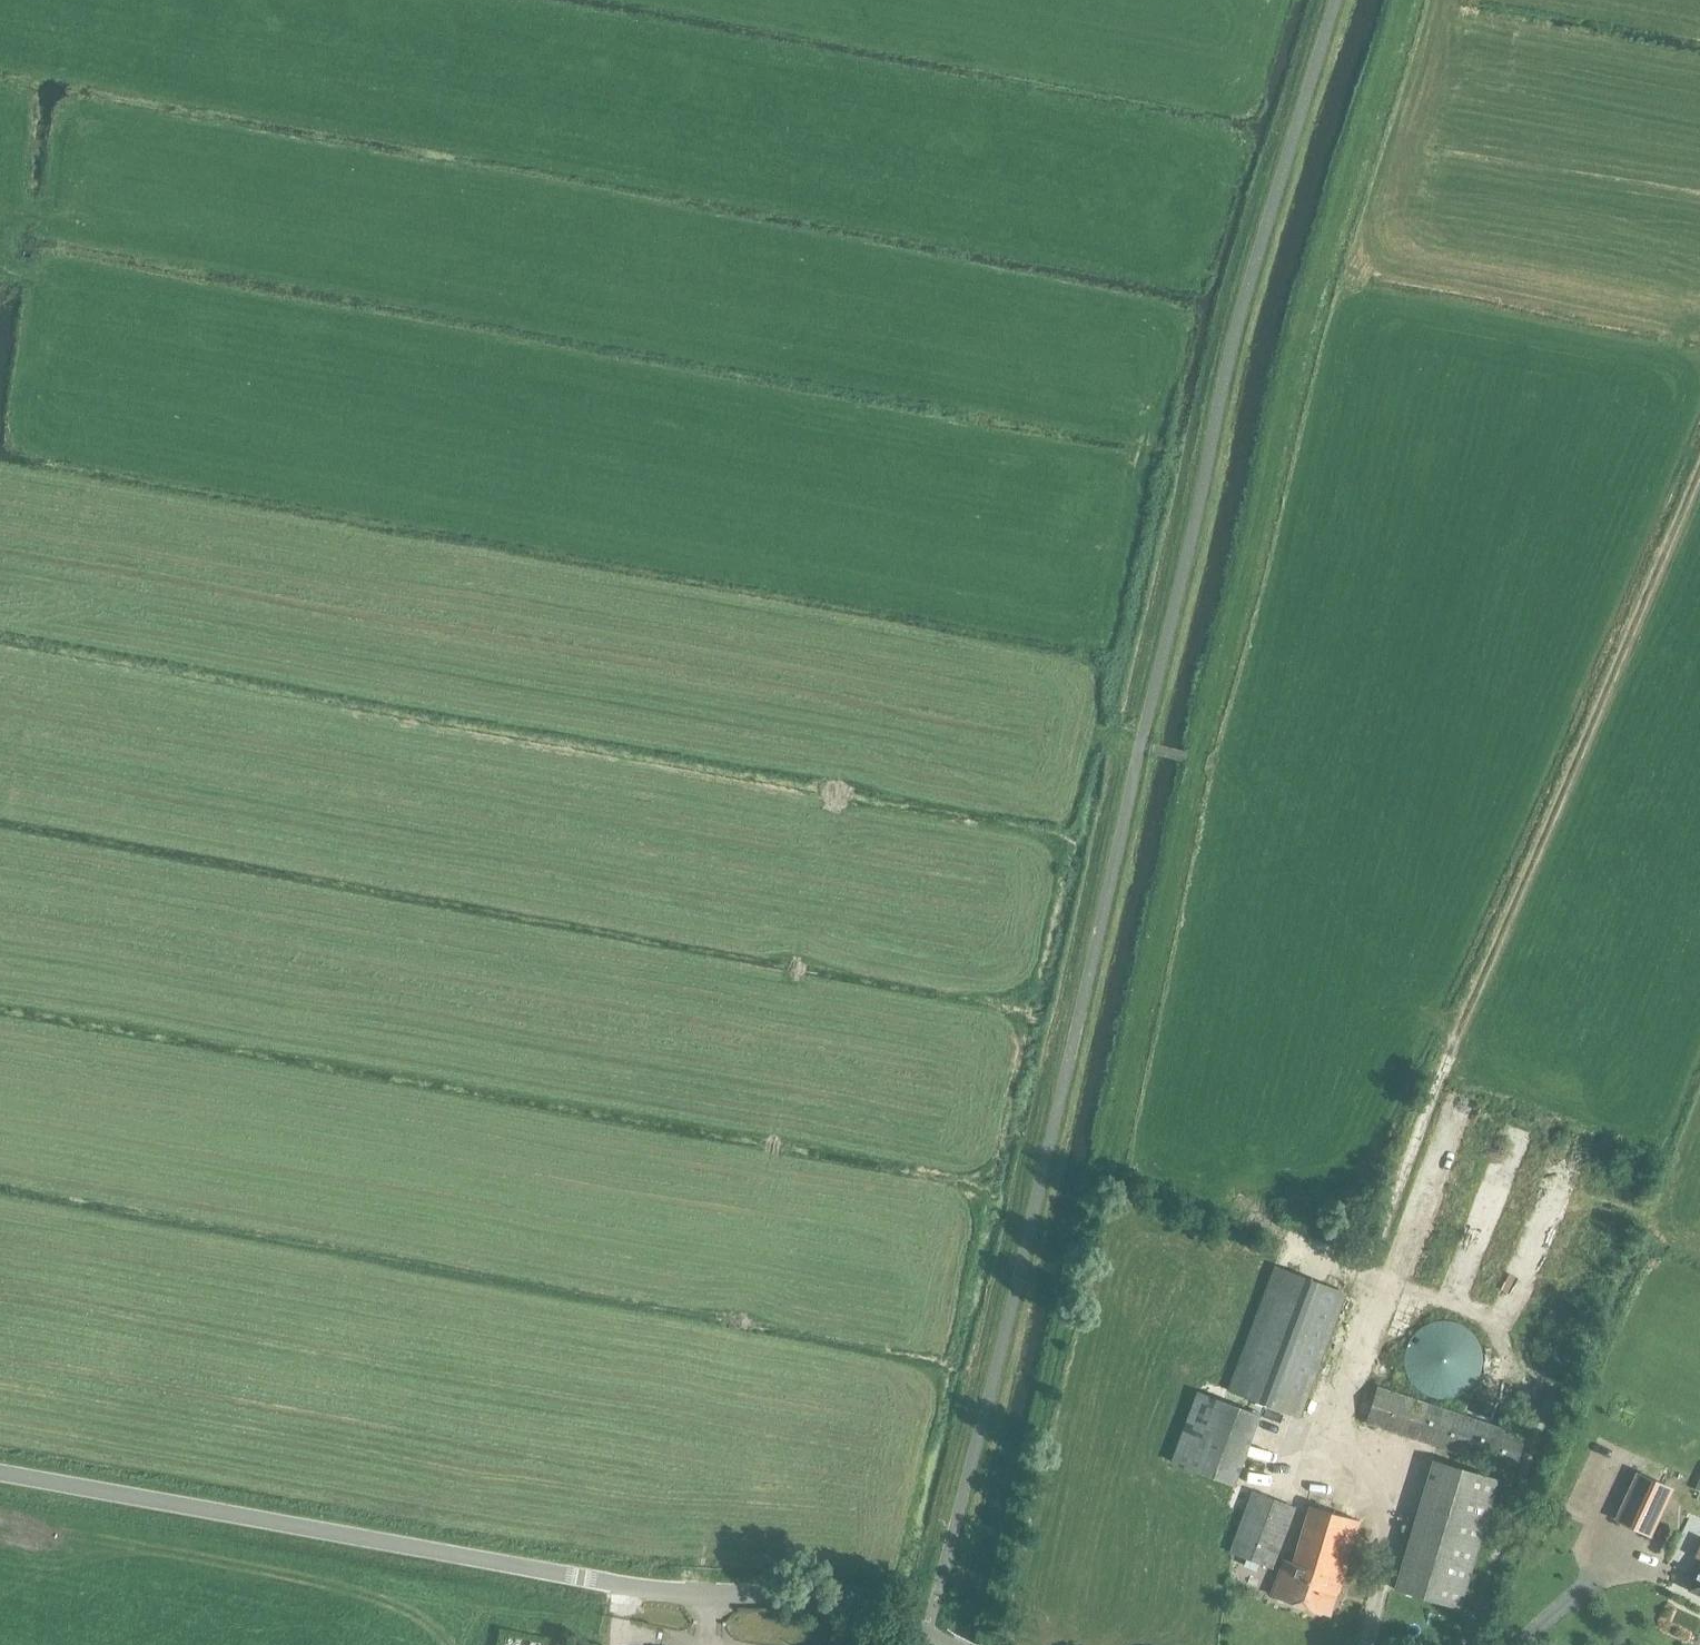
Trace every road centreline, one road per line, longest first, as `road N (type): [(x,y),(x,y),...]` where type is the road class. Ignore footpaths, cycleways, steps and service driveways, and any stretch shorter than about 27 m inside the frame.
road 1 (unclassified): [(954,1644),(828,1599),(644,1586),(0,1474)]

